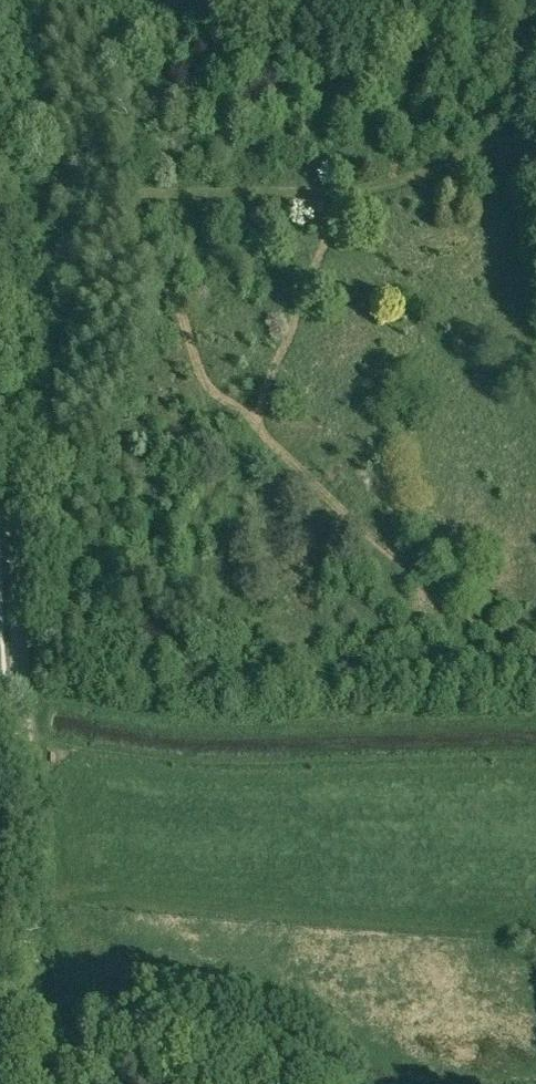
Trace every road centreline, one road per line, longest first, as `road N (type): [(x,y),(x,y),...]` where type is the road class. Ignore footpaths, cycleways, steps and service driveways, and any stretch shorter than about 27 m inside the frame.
road 1 (track): [(51,1083),(24,962),(0,34)]
road 2 (track): [(7,195),(339,193),(475,143),(535,138)]

